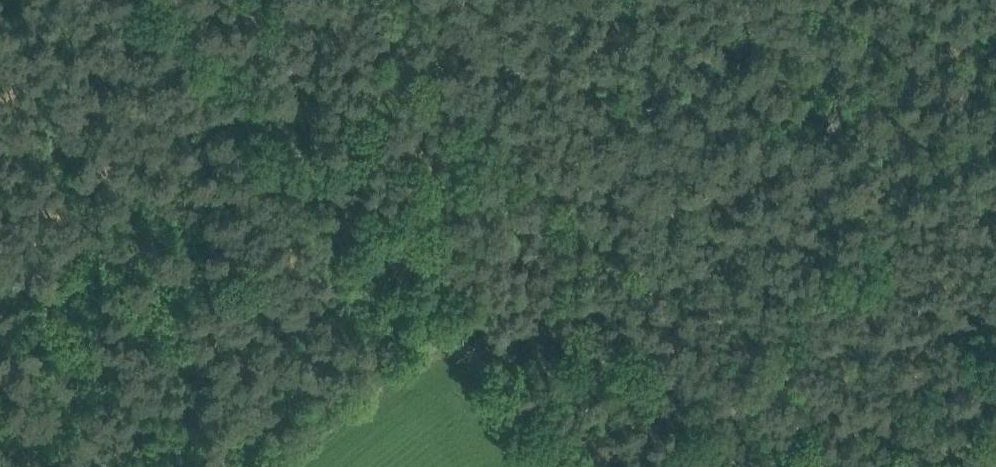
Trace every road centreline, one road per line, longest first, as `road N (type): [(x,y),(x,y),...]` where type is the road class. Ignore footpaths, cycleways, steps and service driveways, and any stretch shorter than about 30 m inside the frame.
road 1 (track): [(438,329),(553,466)]

